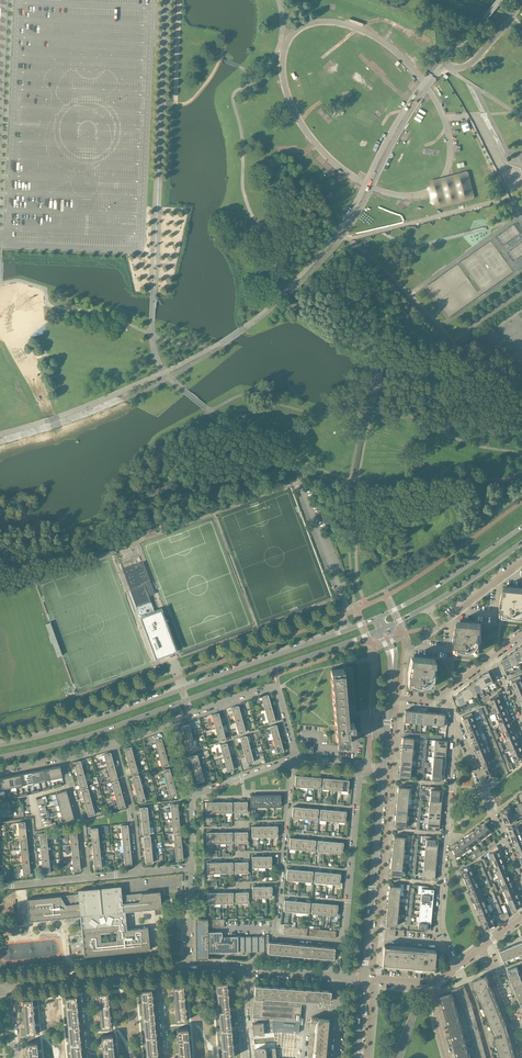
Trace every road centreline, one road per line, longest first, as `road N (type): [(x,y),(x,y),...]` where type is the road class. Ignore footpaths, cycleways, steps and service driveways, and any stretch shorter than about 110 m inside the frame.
road 1 (secondary): [(0,757),(110,729),(383,628)]
road 2 (secondary): [(377,618),(106,717),(0,744)]
road 3 (residential): [(456,967),(438,918),(456,724)]
road 4 (residential): [(344,943),(276,937),(290,760)]
road 5 (tertiary): [(365,979),(383,770)]
road 6 (residential): [(344,943),(360,766)]
road 7 (residential): [(521,883),(456,724)]
road 8 (secondary): [(521,526),(440,586),(377,618)]
road 9 (track): [(427,531),(440,513),(406,521),(448,509),(448,524),(418,542),(421,534)]
road 10 (residential): [(140,872),(115,742)]
road 11 (residential): [(89,878),(63,757)]

